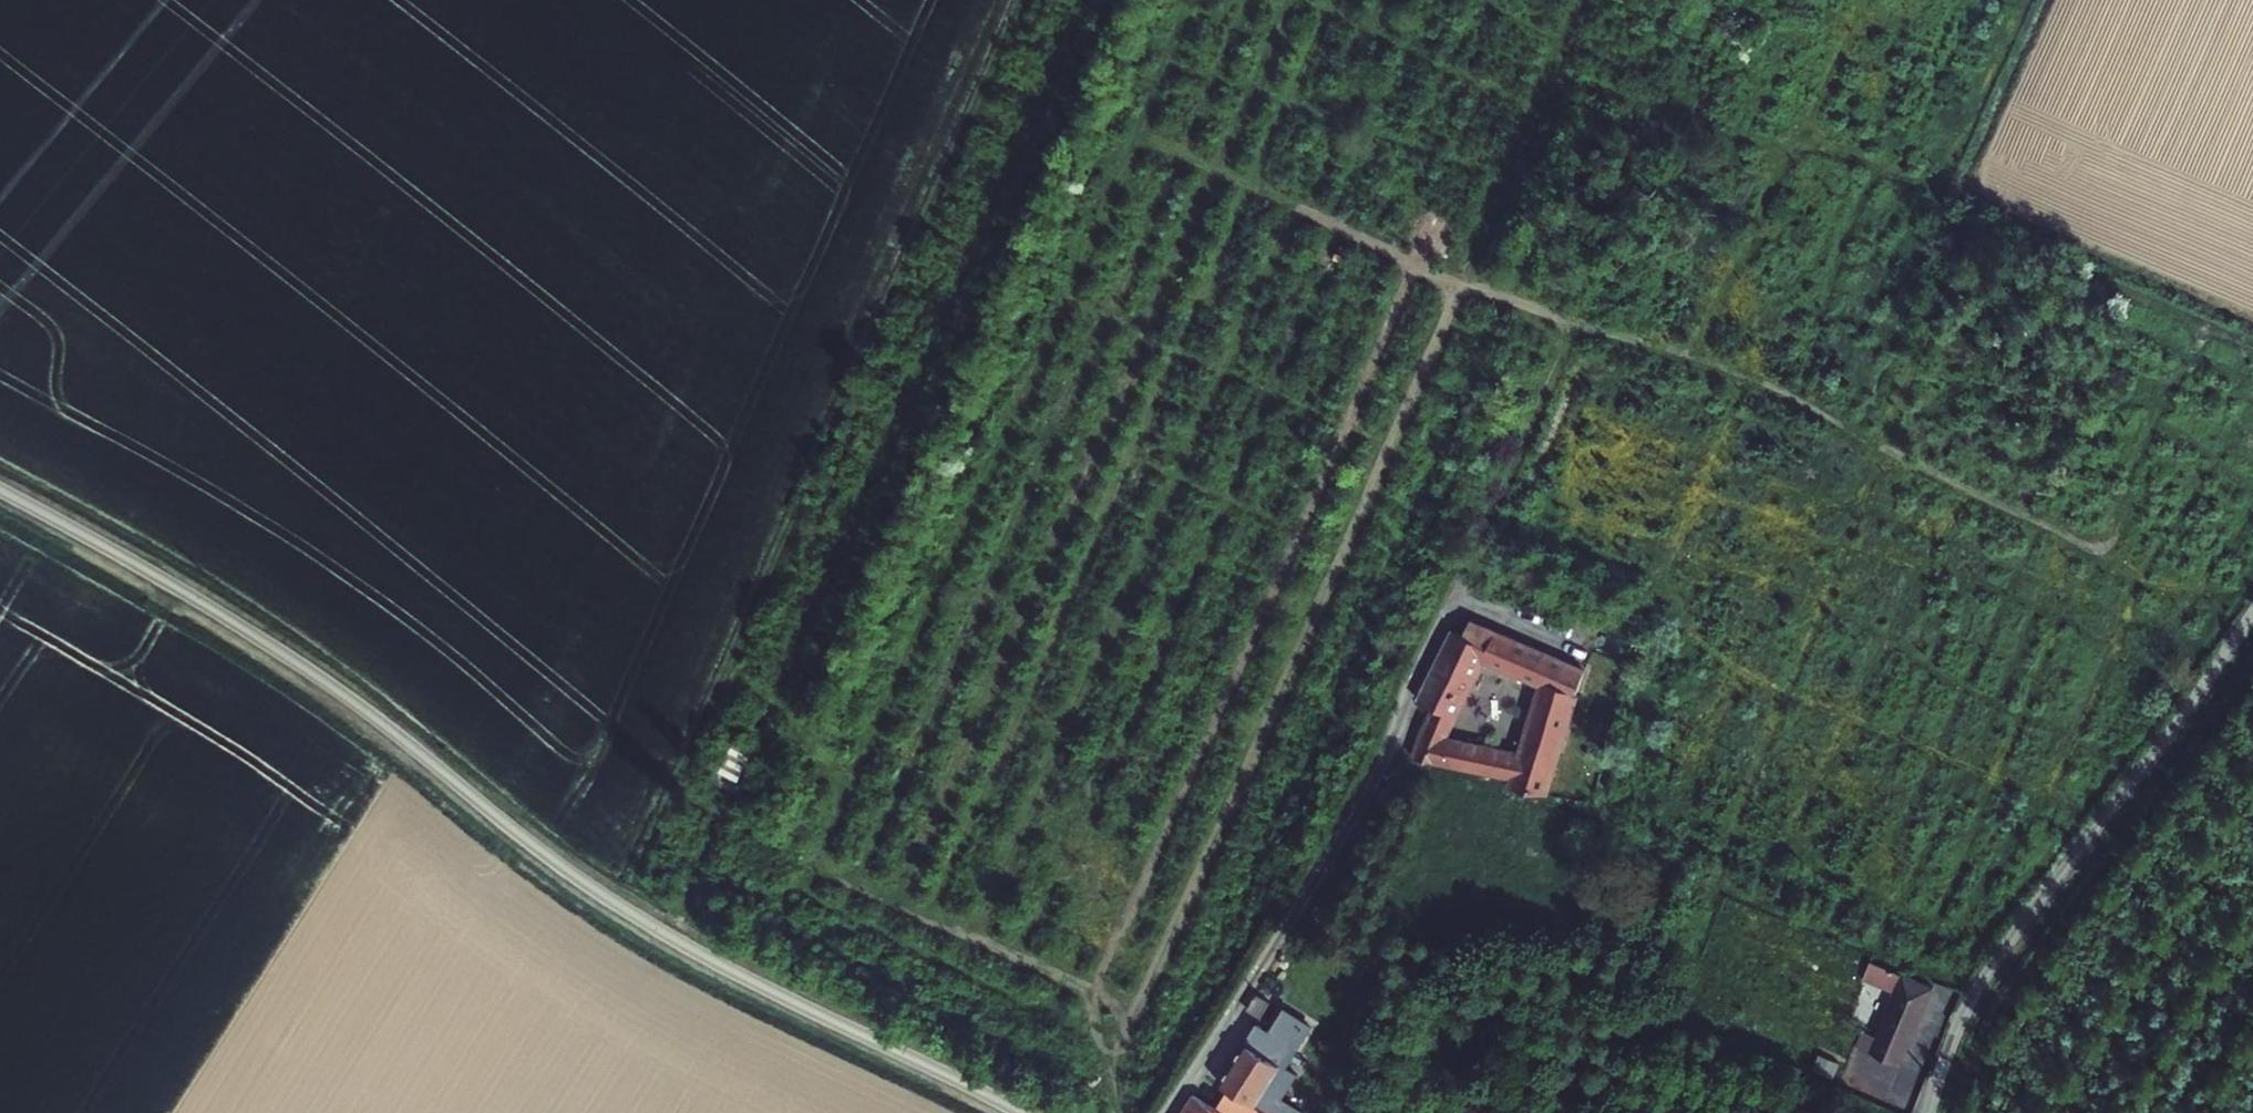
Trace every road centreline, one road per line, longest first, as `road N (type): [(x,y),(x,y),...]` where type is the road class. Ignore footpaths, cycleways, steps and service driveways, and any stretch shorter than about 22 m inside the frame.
road 1 (residential): [(1019,1112),(717,966),(614,907),(350,699),(166,582),(0,490)]
road 2 (unclassified): [(2252,616),(1985,970),(1927,1112)]

